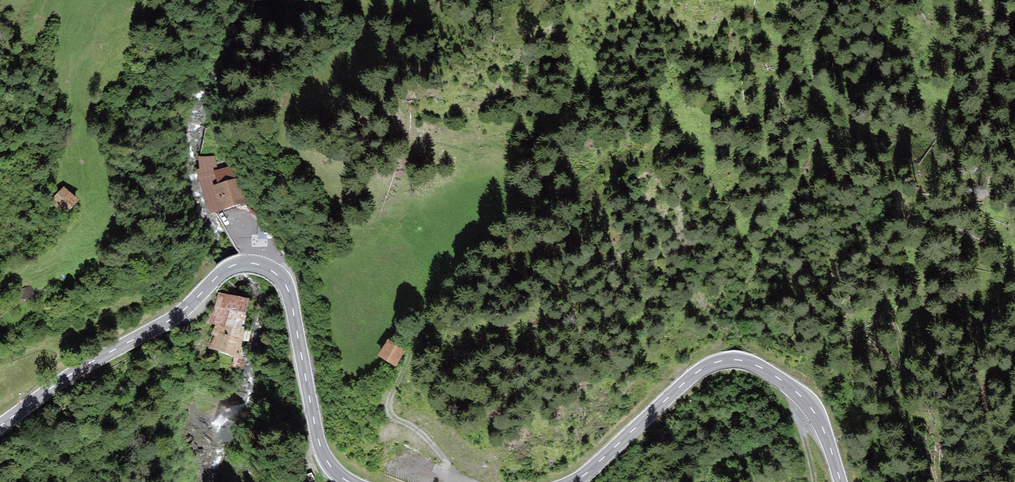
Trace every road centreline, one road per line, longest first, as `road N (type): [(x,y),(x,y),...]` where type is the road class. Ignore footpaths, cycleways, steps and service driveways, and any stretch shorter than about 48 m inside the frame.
road 1 (secondary): [(350,481),(332,469),(319,441),(286,285),(256,264),(225,271),(177,314),(72,373),(0,426)]
road 2 (secondary): [(842,481),(811,406),(741,361),(695,373),(573,481)]

